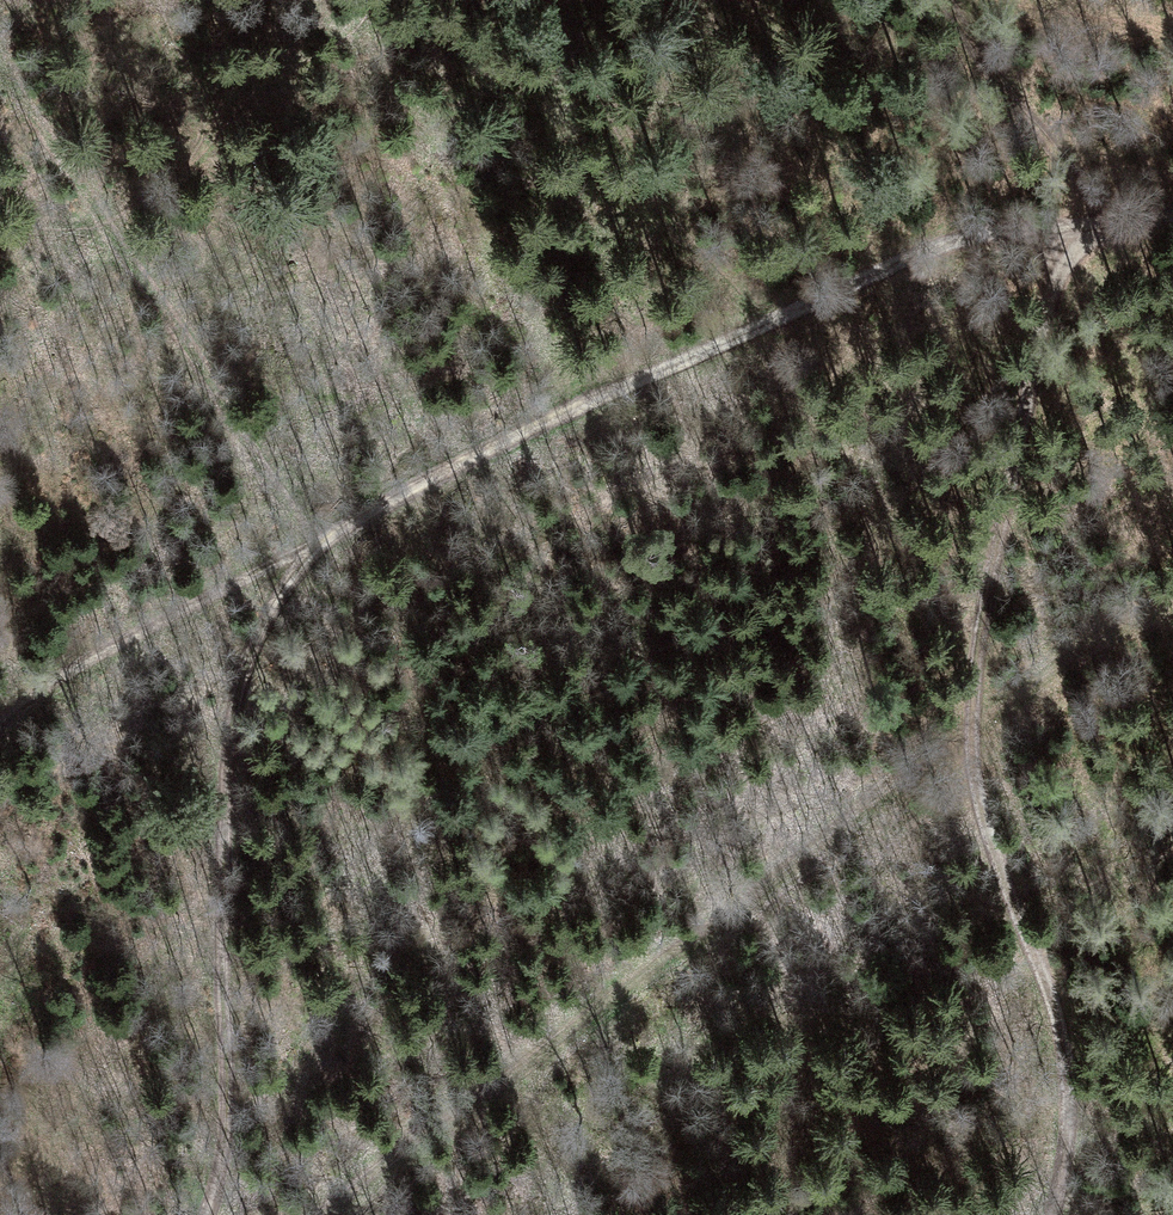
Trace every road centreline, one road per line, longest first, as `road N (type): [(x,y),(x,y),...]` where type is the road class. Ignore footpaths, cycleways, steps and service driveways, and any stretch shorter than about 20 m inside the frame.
road 1 (track): [(319,1214),(657,976),(1172,582)]
road 2 (track): [(1050,1214),(1066,1102),(1062,1033),(984,816),(970,730),(974,649),(1033,368),(1068,276),(1112,218)]
road 3 (track): [(299,561),(884,278),(989,236),(1112,218)]
road 4 (track): [(210,1214),(251,687),(274,606),(299,561)]
road 5 (track): [(416,0),(408,14),(268,81),(161,189),(15,229),(0,242)]
road 6 (track): [(0,716),(79,662),(299,561)]

